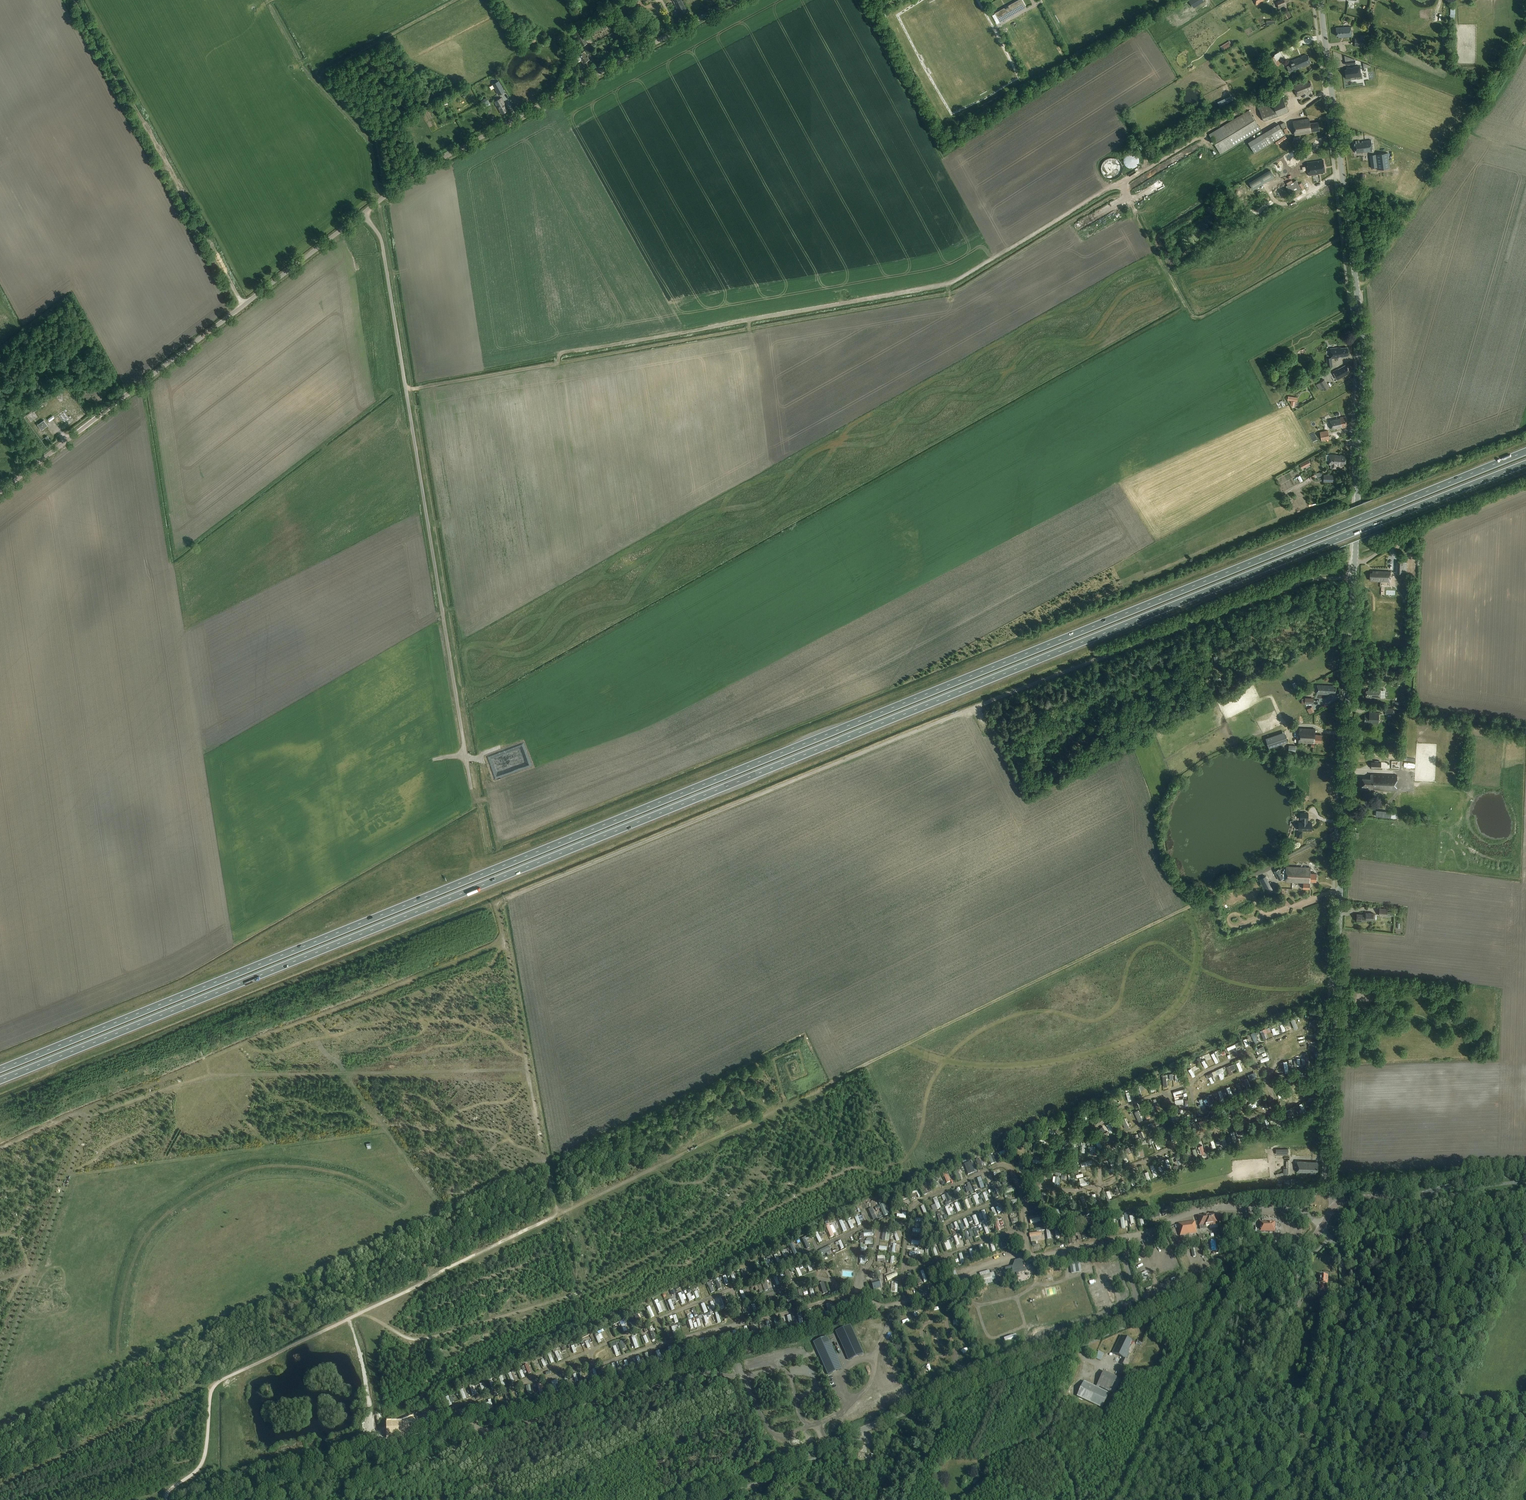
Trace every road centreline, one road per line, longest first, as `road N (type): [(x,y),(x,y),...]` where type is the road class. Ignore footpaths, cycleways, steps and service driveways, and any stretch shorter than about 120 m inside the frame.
road 1 (trunk): [(0,1081),(1525,464)]
road 2 (trunk): [(1525,452),(0,1069)]
road 3 (track): [(1354,579),(1296,584),(1021,688),(497,902),(557,1213)]
road 4 (tertiary): [(1335,1204),(1328,1181),(1364,338),(1321,0)]
road 5 (track): [(1332,92),(1263,125),(1249,106),(949,285),(568,350),(558,363),(406,390)]
road 6 (track): [(1343,830),(557,1213)]
road 7 (track): [(341,1499),(495,1431),(707,1372),(747,1376),(776,1435),(816,1425),(845,1411),(870,1382),(896,1304)]
road 8 (tertiary): [(695,1499),(1300,1246),(1321,1227)]
road 9 (track): [(390,1045),(423,1033),(454,994),(489,969),(505,941),(78,1113)]
road 10 (unclassified): [(471,788),(383,247),(364,213)]
road 11 (track): [(784,1107),(774,1144),(747,1185),(704,1229),(571,1296),(412,1343),(313,1271)]
road 12 (track): [(892,1163),(915,1146),(929,1087),(962,1044),(1021,1014),(1089,1022),(1106,1016),(1144,946),(1161,943),(1203,971),(1255,988),(1337,982)]
road 13 (track): [(557,1213),(219,1381),(210,1394),(203,1460),(166,1499)]
road 14 (tertiary): [(0,492),(364,213)]
road 15 (track): [(527,1057),(455,1021),(394,1018),(318,1038),(444,1209)]
road 16 (tertiary): [(364,213),(432,164),(733,0)]
road 17 (track): [(211,1075),(87,1118),(0,1372)]
road 18 (track): [(907,1044),(952,1062),(1024,1065),(1134,1039),(1170,1014),(1195,973),(1198,933),(1186,906)]
road 19 (track): [(1042,1255),(703,1359)]
road 20 (track): [(245,305),(75,0)]
road 21 (track): [(313,1271),(0,1424)]
road 22 (track): [(68,1175),(387,1130)]
road 23 (track): [(0,1486),(215,1384),(206,1367),(216,1319)]
road 24 (unclassified): [(1300,1499),(1344,1285),(1337,1250),(1321,1227)]
road 25 (track): [(193,1499),(450,1430)]
road 26 (track): [(545,1157),(313,1271)]
road 27 (track): [(347,1072),(249,1073),(279,1097),(384,1125)]
road 28 (track): [(446,1499),(627,1433),(658,1465)]
road 29 (track): [(1282,1458),(1171,1410),(1124,1499)]
road 30 (tertiary): [(1335,1204),(1525,1174)]
road 31 (track): [(489,1434),(587,1486),(601,1487),(619,1471),(658,1465)]
road 32 (track): [(347,1072),(530,1072)]
road 33 (track): [(658,1465),(702,1423),(693,1404),(671,1400),(652,1412),(600,1418)]
road 34 (track): [(203,1460),(131,1469),(40,1499)]
road 35 (track): [(1360,1216),(1525,1209)]
road 36 (track): [(385,1127),(437,1129),(467,1109),(513,1099),(531,1078)]
road 37 (track): [(335,1035),(353,1051),(390,1045),(399,1056),(460,1044),(476,1028)]
road 38 (track): [(68,1175),(139,1132),(180,1085)]
road 39 (track): [(600,1418),(521,1447),(482,1486)]

